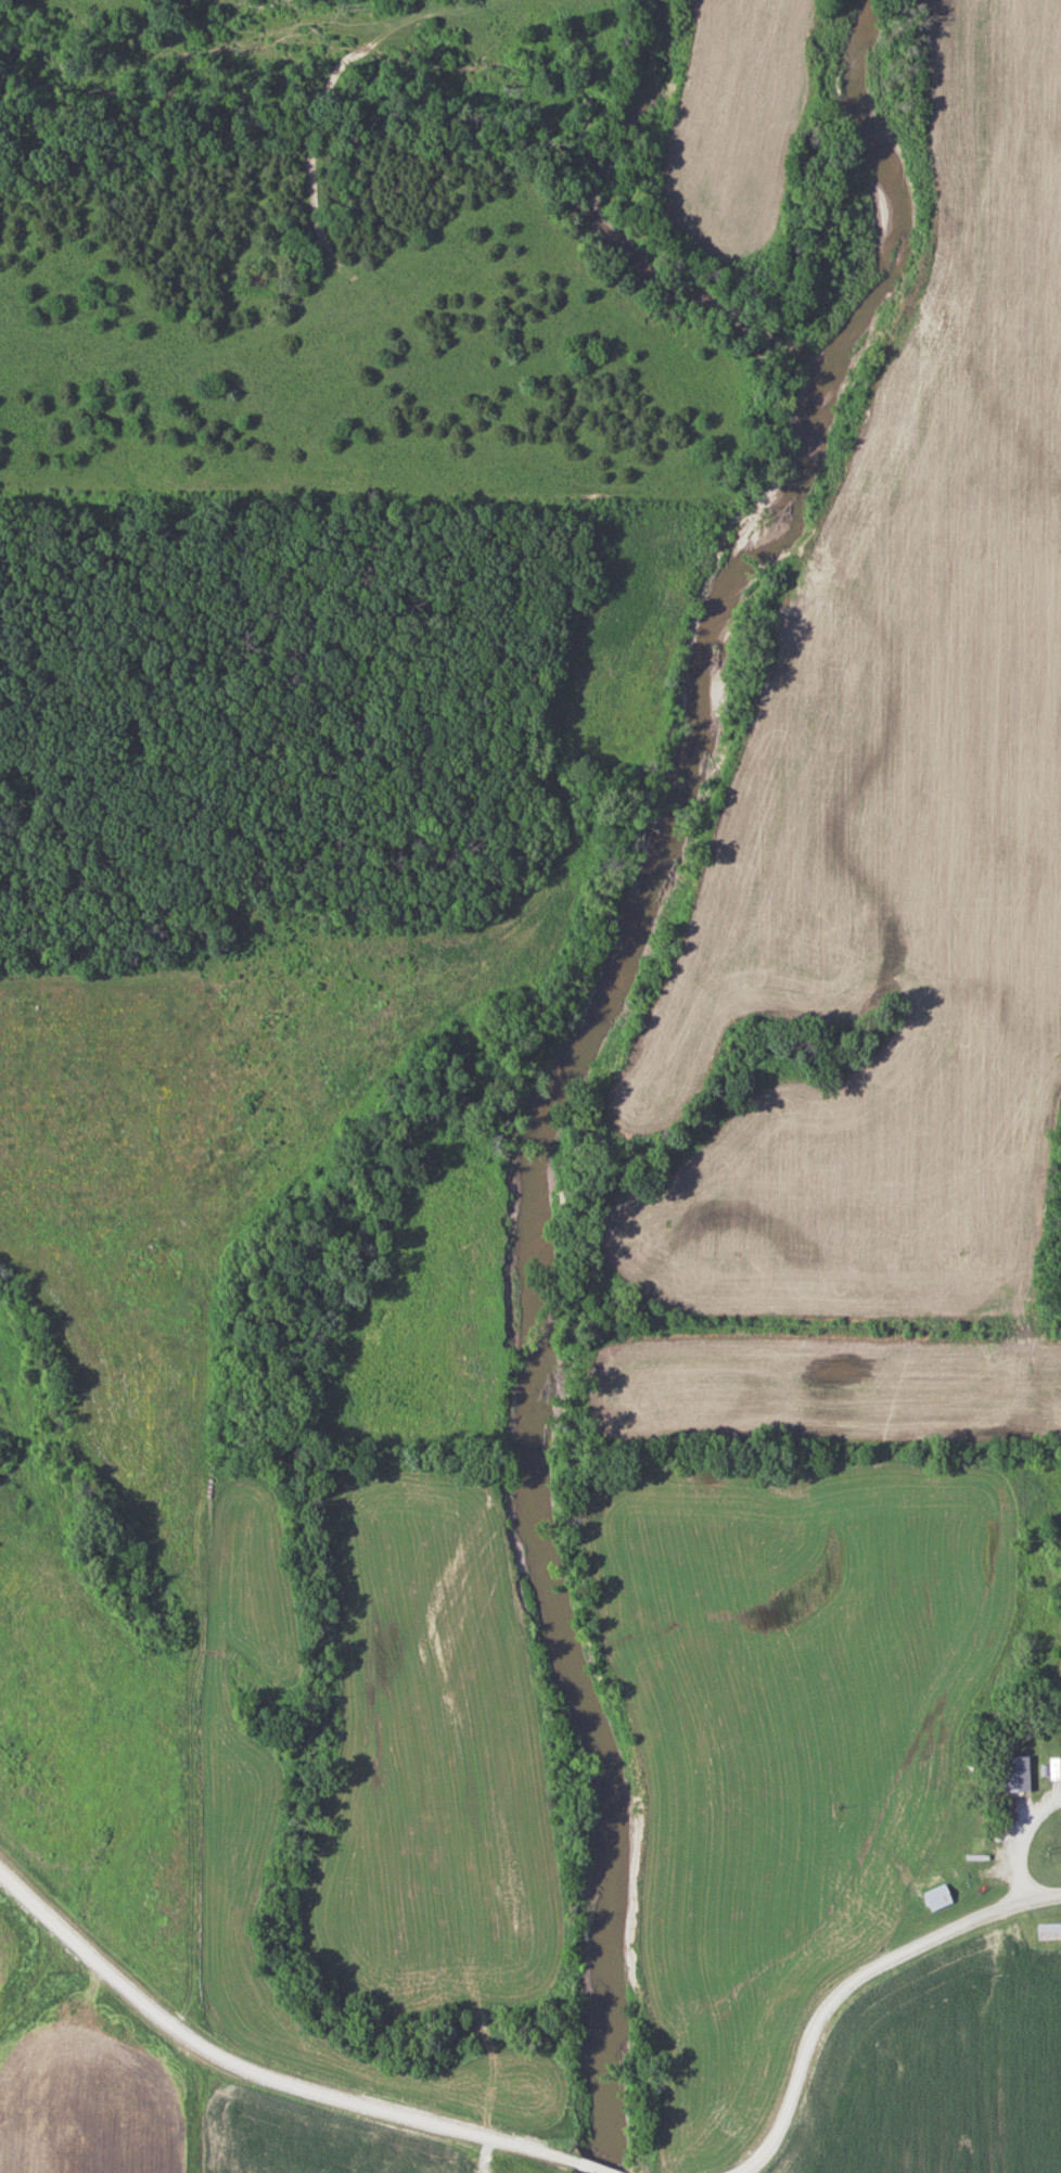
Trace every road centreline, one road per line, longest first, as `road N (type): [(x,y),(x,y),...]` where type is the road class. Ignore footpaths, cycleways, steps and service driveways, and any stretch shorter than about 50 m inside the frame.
road 1 (residential): [(580,2161),(232,2060),(166,2017),(0,1864)]
road 2 (residential): [(1060,1892),(962,1923),(843,1991),(813,2034),(778,2131),(751,2164),(731,2172)]

